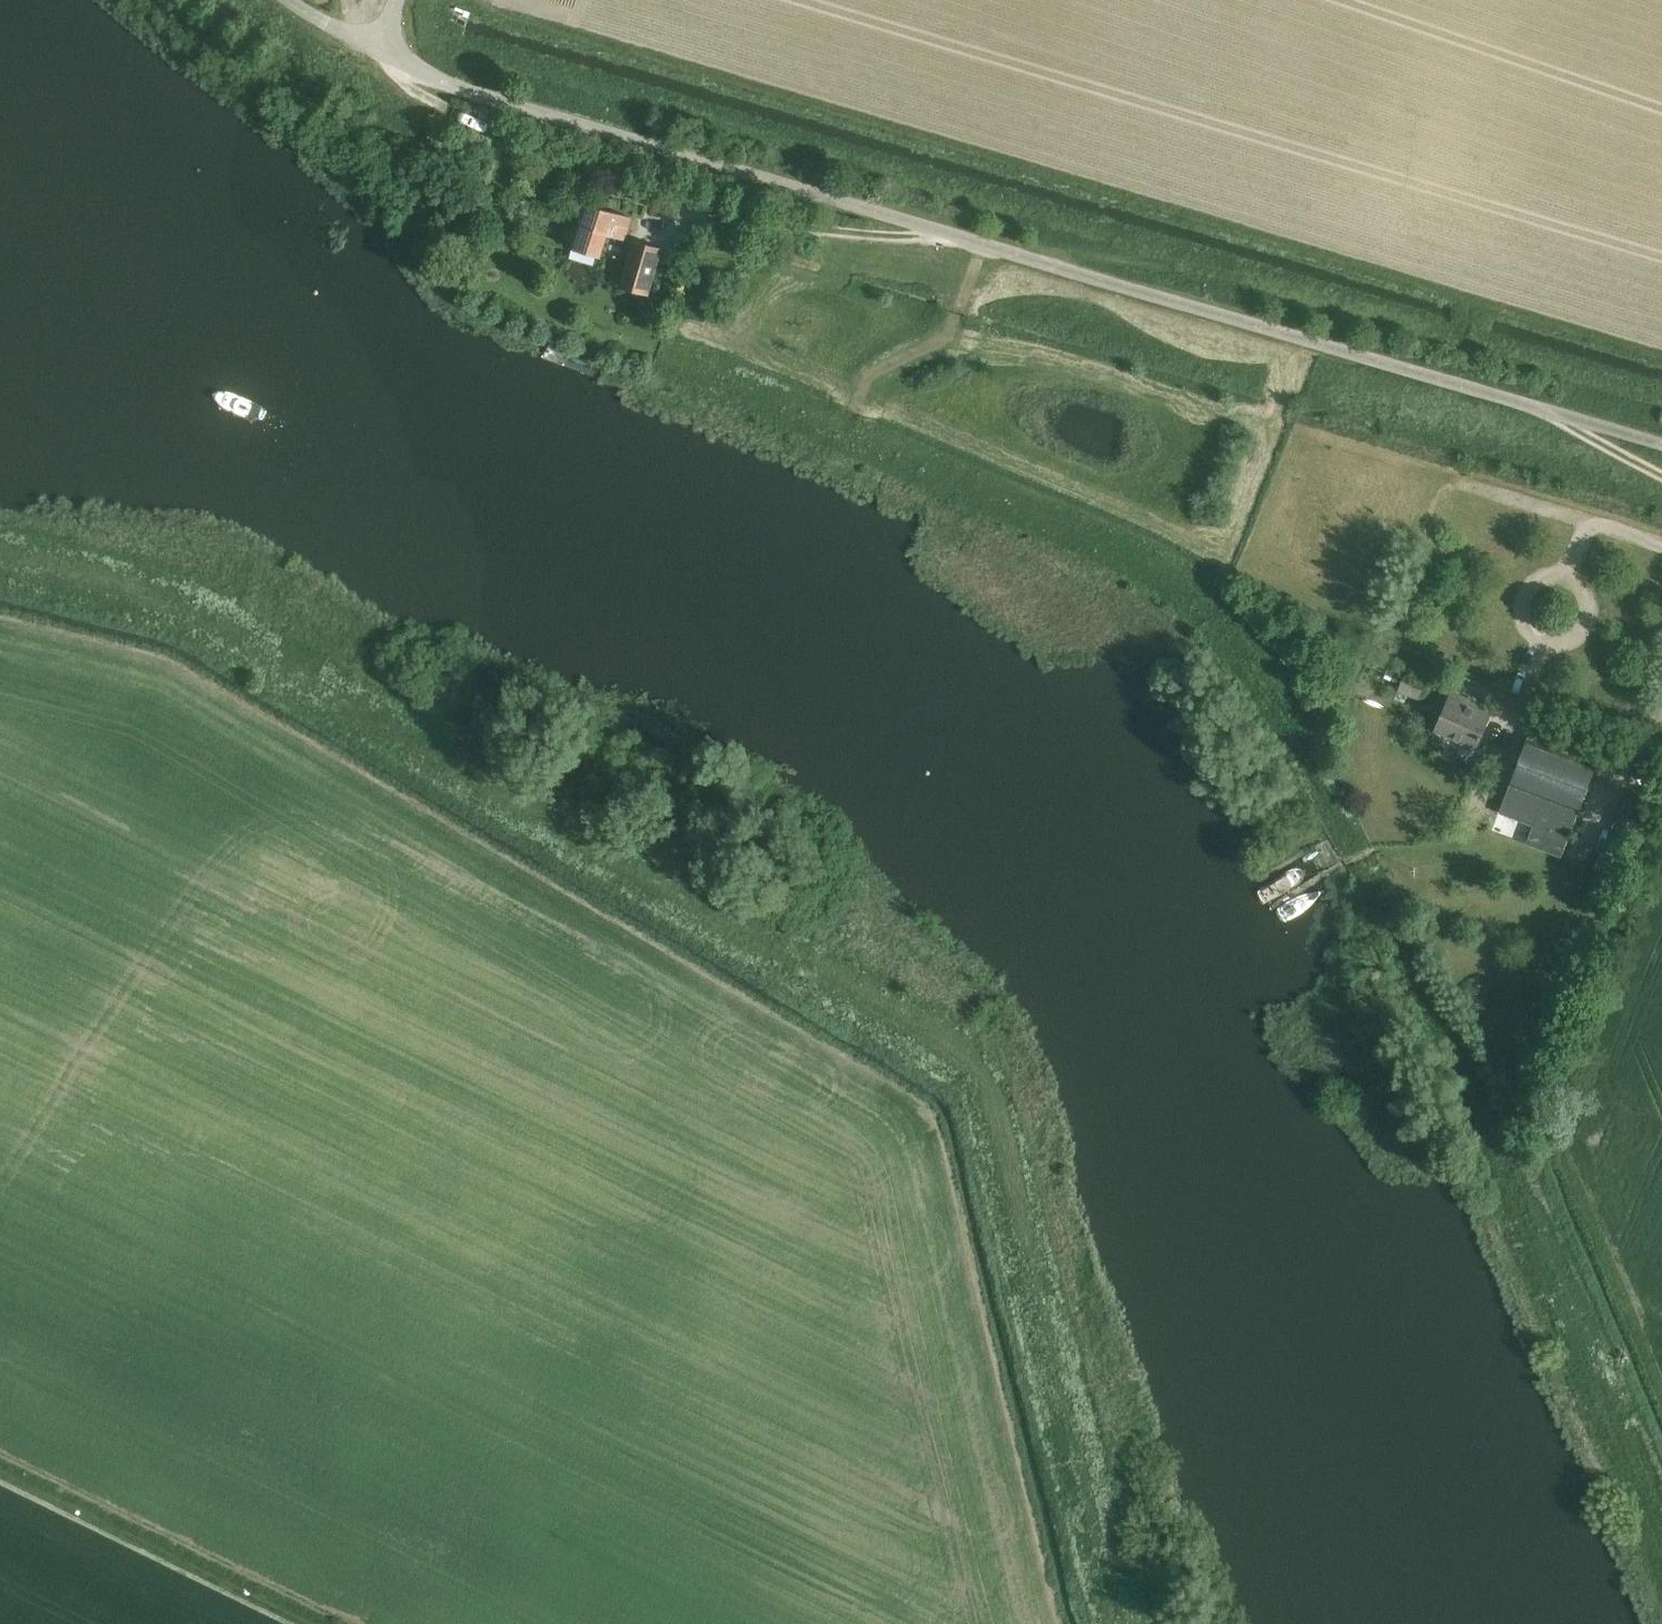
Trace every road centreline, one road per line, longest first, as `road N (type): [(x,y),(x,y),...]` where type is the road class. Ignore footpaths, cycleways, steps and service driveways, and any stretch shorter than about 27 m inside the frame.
road 1 (track): [(0,551),(178,593),(977,1062),(1112,1588),(1130,1623)]
road 2 (unclassified): [(1661,444),(468,91),(378,48)]
road 3 (track): [(317,1623),(0,1471)]

